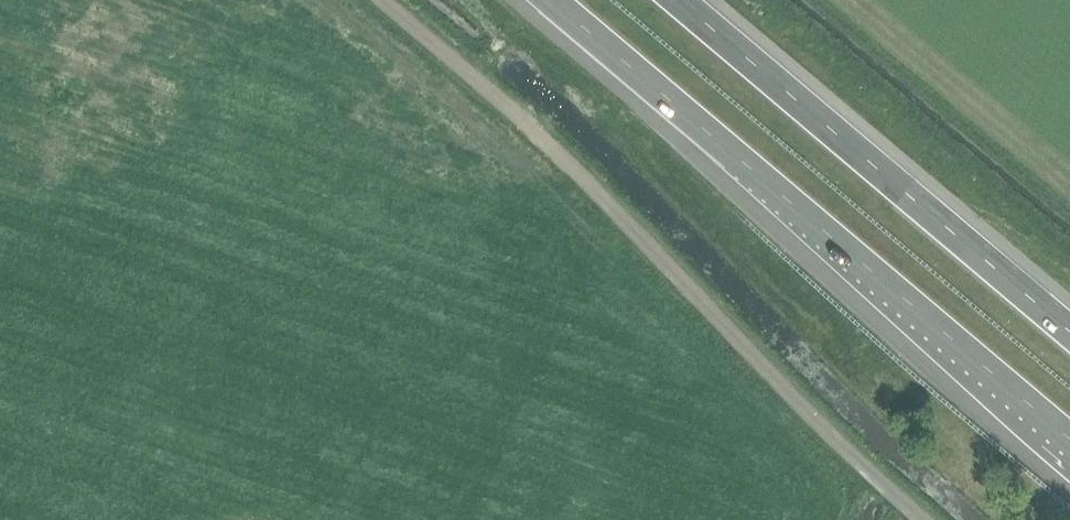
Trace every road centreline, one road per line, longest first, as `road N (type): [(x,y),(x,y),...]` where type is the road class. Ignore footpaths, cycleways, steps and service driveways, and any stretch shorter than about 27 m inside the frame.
road 1 (unclassified): [(926,519),(552,145),(379,0)]
road 2 (motorway): [(550,0),(1069,440)]
road 3 (motorway): [(1069,327),(680,0)]

